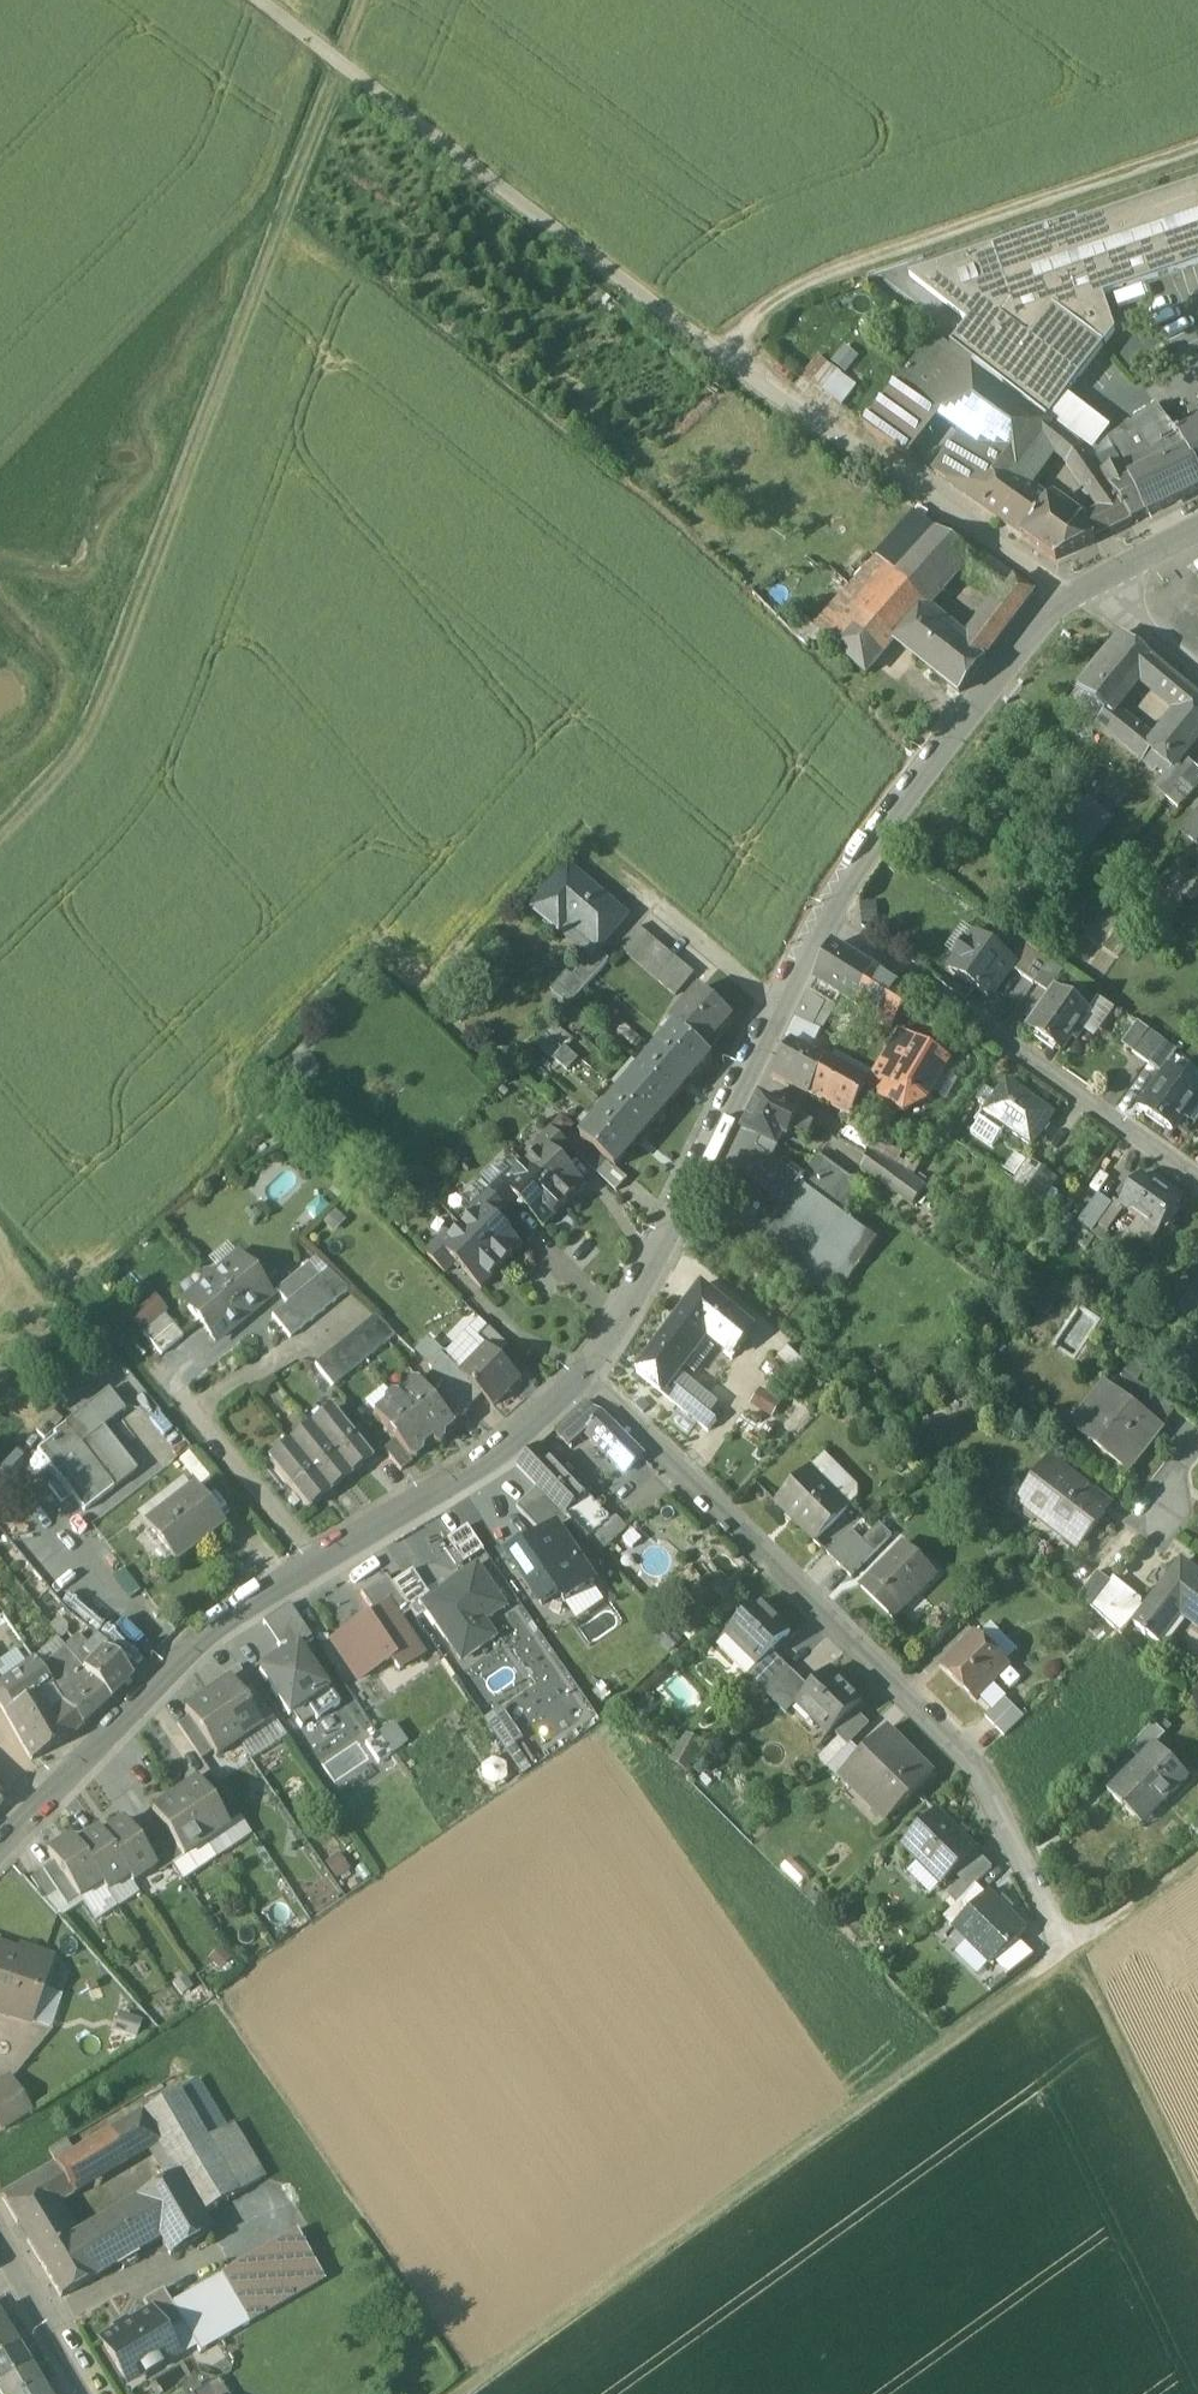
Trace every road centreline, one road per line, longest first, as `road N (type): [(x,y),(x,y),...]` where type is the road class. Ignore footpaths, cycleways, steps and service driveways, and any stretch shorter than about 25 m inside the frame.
road 1 (track): [(454,2393),(1197,1854)]
road 2 (track): [(0,830),(82,742),(365,0)]
road 3 (residential): [(585,1378),(969,1756),(1071,1945)]
road 4 (secondary): [(0,1842),(189,1646),(312,1559),(495,1453),(585,1378)]
road 5 (track): [(257,0),(725,362)]
road 6 (track): [(725,362),(786,293),(1197,151)]
road 7 (secondary): [(585,1378),(678,1233),(774,1018),(830,918)]
road 8 (residential): [(830,918),(1197,1180)]
road 9 (secondary): [(830,918),(919,770),(1062,602),(1099,581)]
road 10 (track): [(1071,1945),(1197,2208)]
road 11 (tertiary): [(19,2269),(93,2393)]
road 12 (residential): [(1099,581),(1197,675)]

